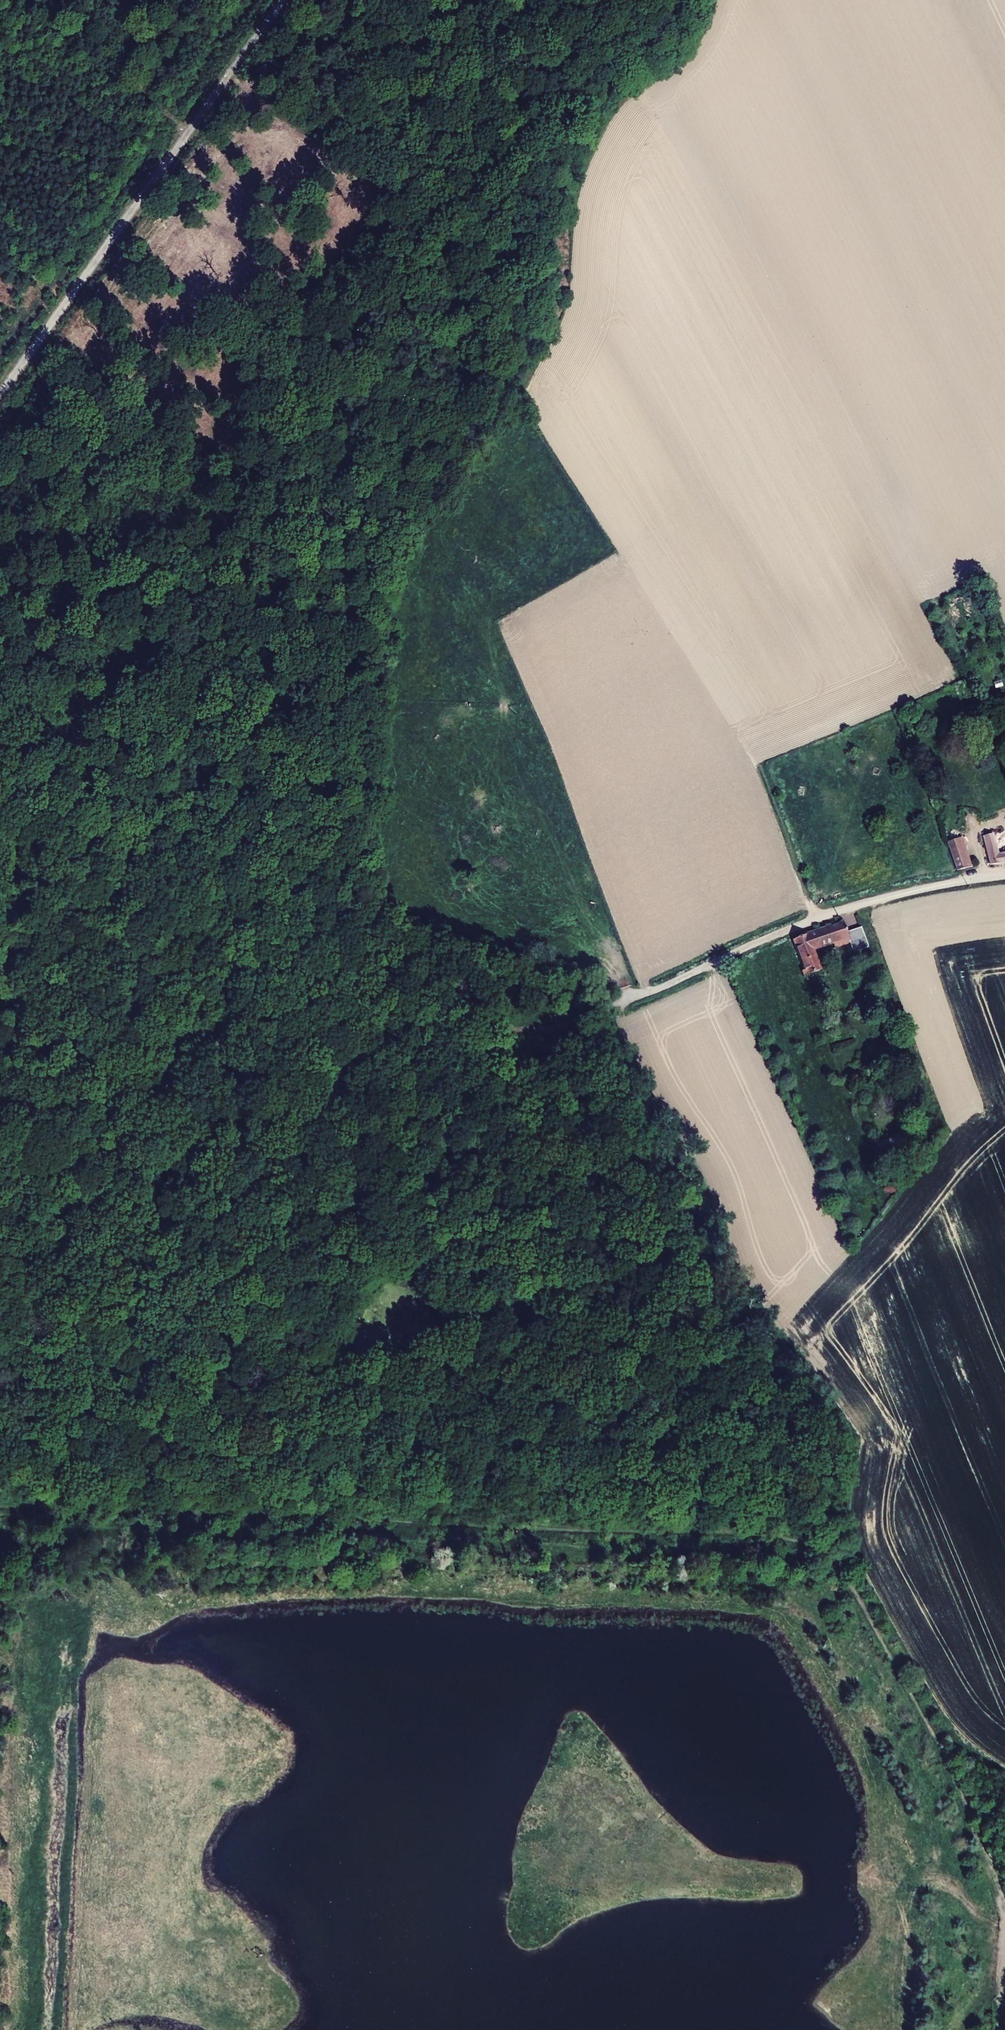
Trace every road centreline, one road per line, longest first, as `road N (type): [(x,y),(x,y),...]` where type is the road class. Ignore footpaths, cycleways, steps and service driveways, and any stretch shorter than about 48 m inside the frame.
road 1 (unclassified): [(1004,874),(843,911),(523,1040)]
road 2 (track): [(0,401),(287,0)]

